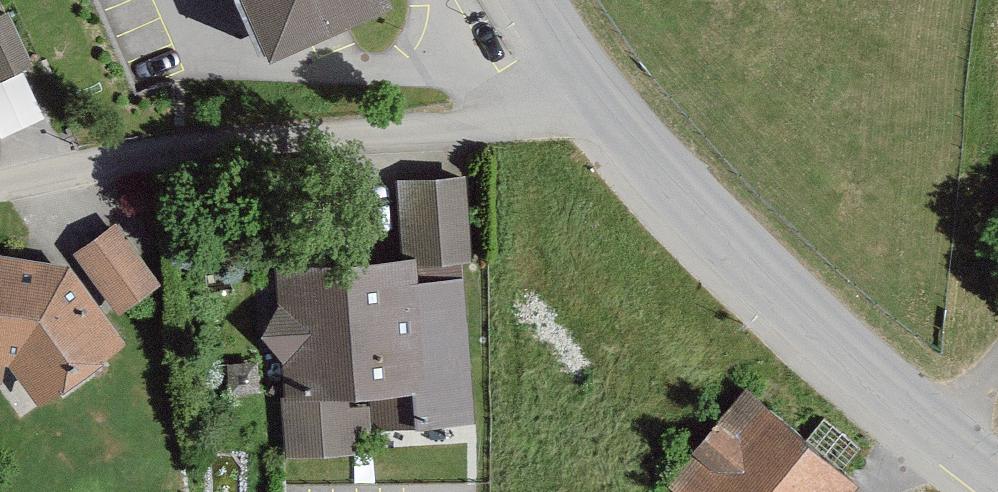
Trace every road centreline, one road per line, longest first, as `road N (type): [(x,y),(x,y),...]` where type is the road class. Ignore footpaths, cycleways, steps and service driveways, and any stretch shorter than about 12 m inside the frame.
road 1 (residential): [(590,96),(0,190)]
road 2 (tertiary): [(997,477),(760,285),(665,191),(590,96)]

